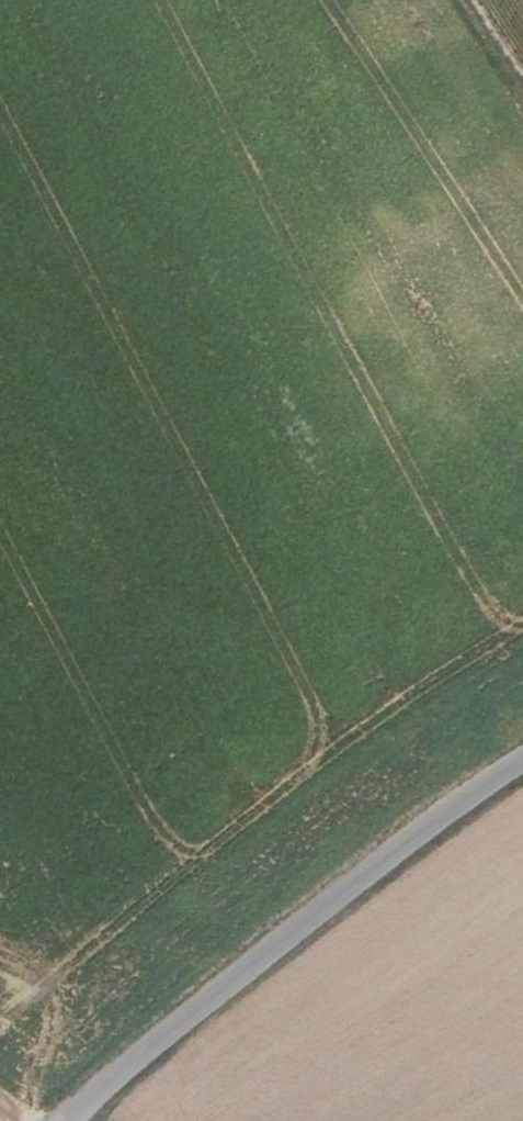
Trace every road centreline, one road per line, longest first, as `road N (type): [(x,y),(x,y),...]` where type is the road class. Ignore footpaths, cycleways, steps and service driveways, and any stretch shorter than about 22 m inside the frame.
road 1 (unclassified): [(78,1120),(446,810),(522,760)]
road 2 (track): [(460,0),(522,104)]

